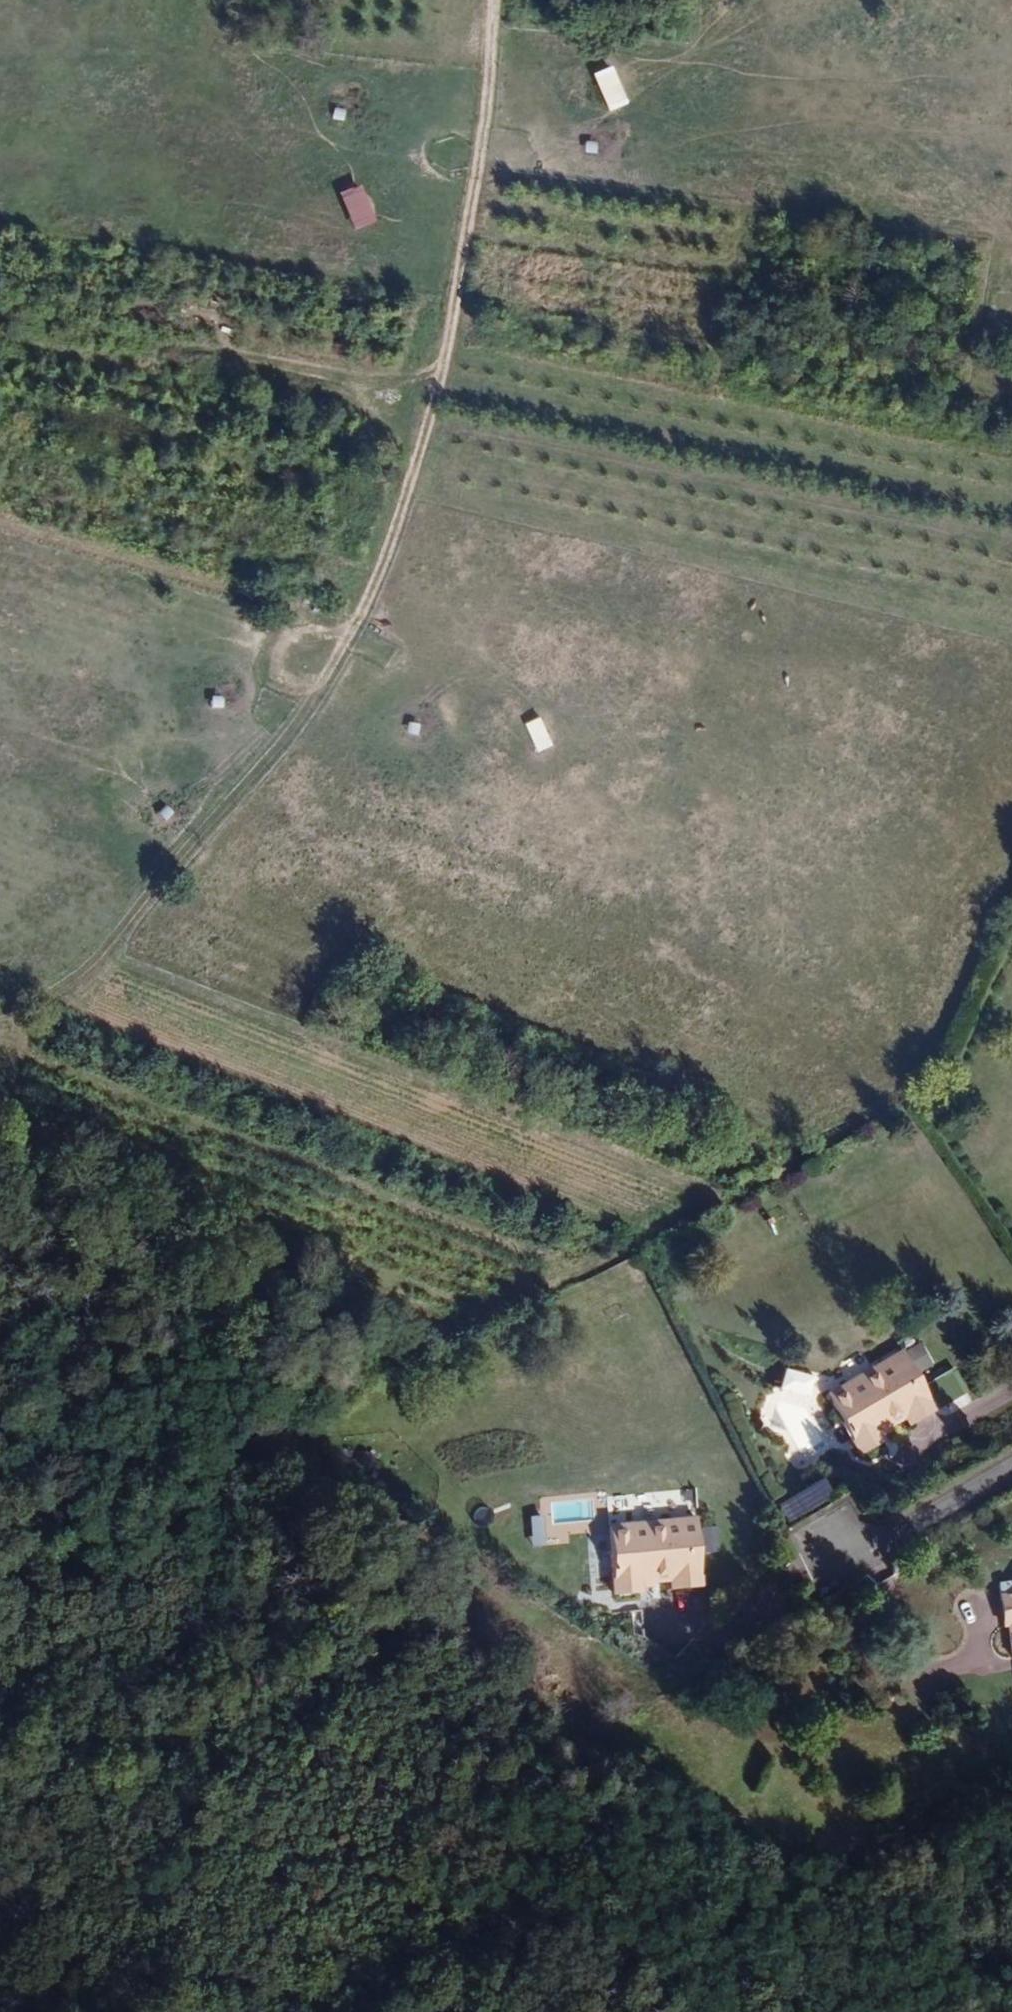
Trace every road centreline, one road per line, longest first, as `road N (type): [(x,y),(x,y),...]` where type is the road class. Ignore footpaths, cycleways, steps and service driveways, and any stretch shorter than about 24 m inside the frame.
road 1 (track): [(0,1019),(79,985),(112,949),(307,713),(373,597),(449,363),(487,136),(497,0)]
road 2 (track): [(522,2011),(1011,1826)]
road 3 (residential): [(835,1575),(1011,1475)]

